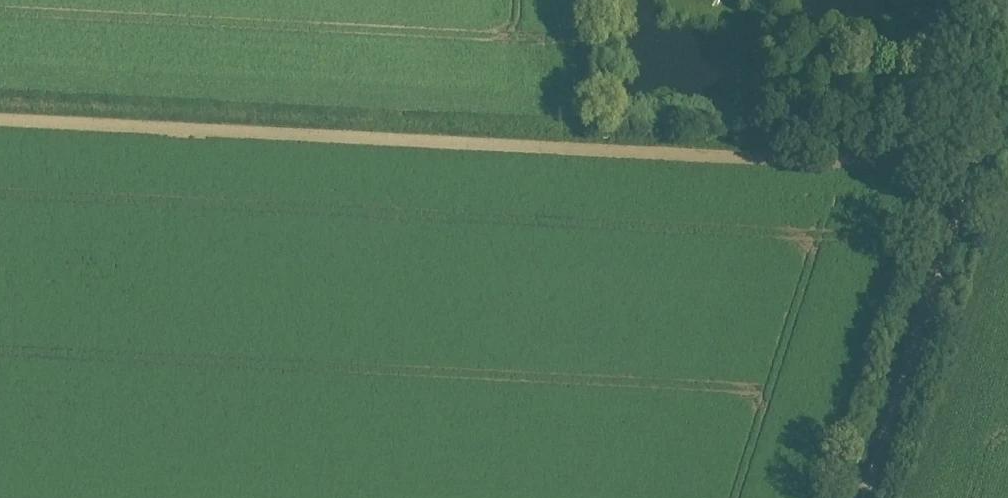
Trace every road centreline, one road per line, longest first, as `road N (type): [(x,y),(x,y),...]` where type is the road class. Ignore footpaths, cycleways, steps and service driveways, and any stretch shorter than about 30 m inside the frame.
road 1 (track): [(861,497),(969,168),(984,0)]

